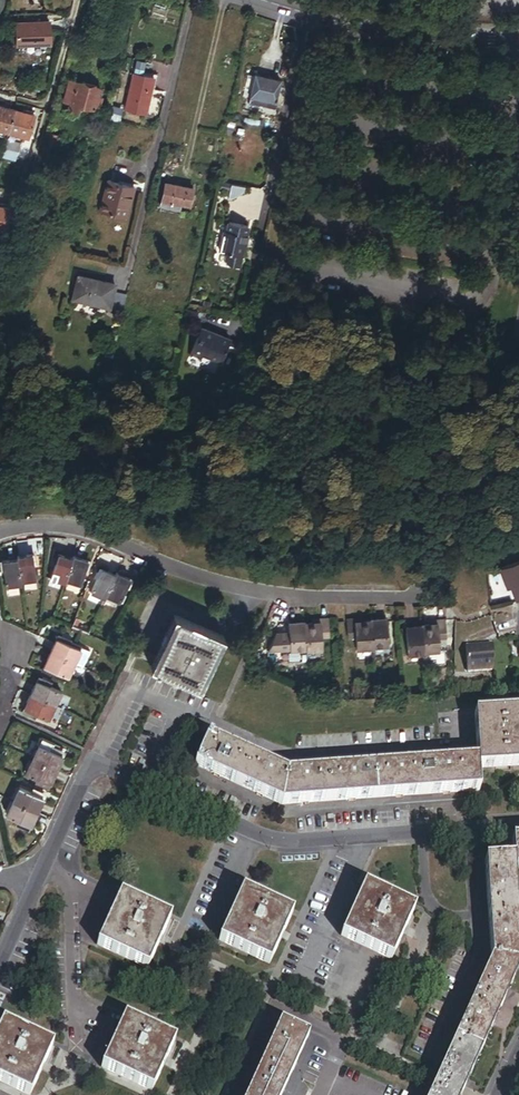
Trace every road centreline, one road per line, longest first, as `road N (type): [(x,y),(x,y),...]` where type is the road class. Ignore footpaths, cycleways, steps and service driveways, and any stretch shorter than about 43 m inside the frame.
road 1 (residential): [(0,533),(35,523),(82,529),(180,569),(290,599),(434,597)]
road 2 (residential): [(97,766),(255,833),(302,842),(518,825)]
road 3 (tertiary): [(263,0),(430,37),(518,41)]

